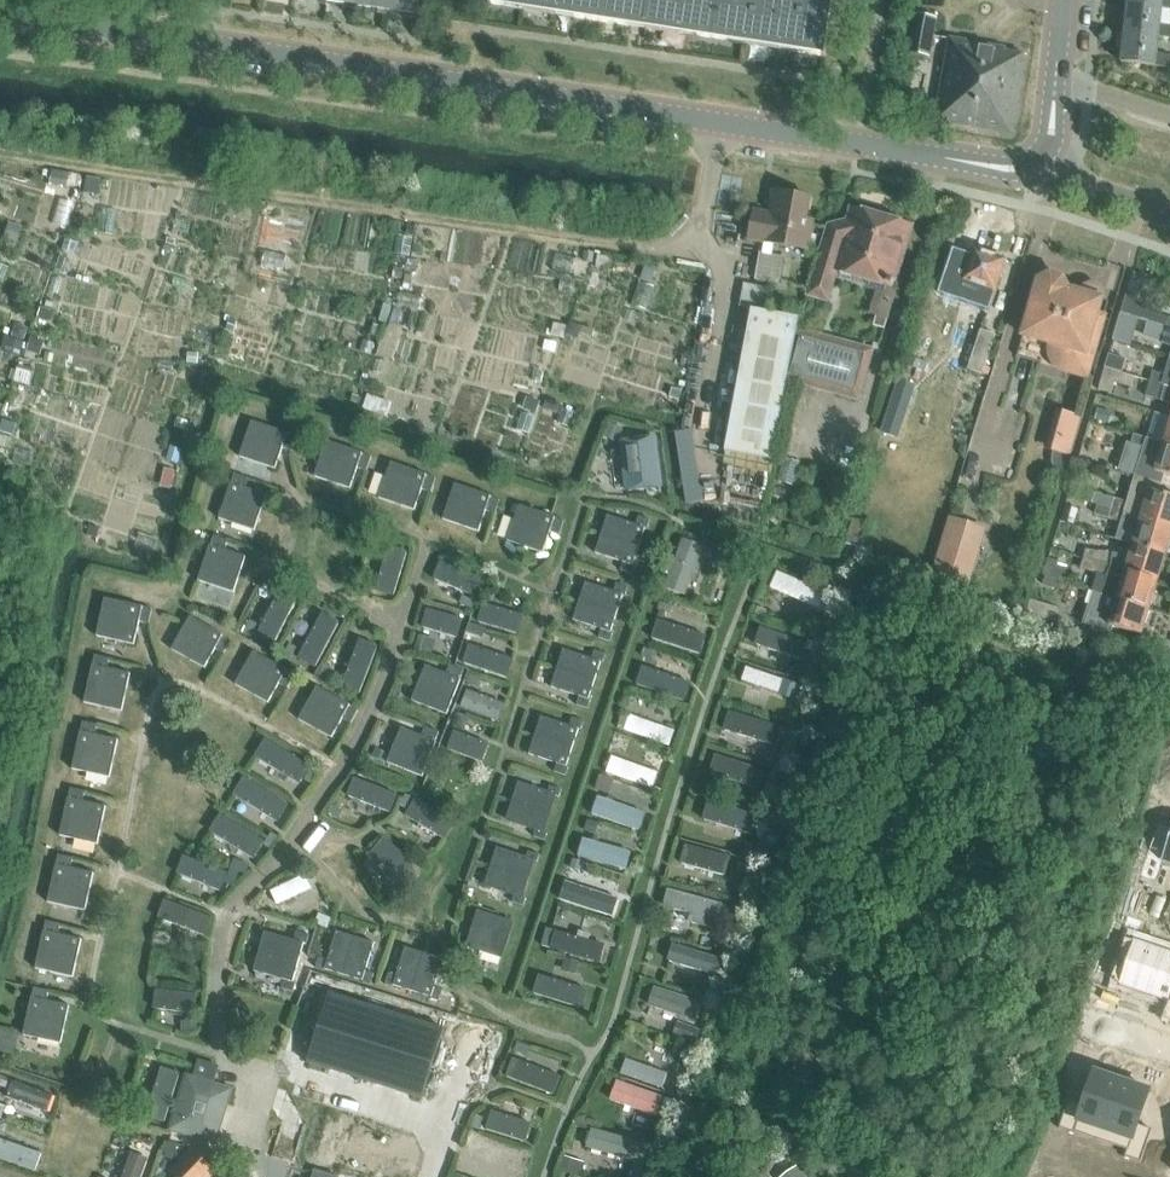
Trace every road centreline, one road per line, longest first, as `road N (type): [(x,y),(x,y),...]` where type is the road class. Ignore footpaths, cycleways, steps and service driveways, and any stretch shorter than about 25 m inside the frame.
road 1 (tertiary): [(1042,159),(991,170),(0,13)]
road 2 (residential): [(1169,219),(1100,195),(1042,159)]

